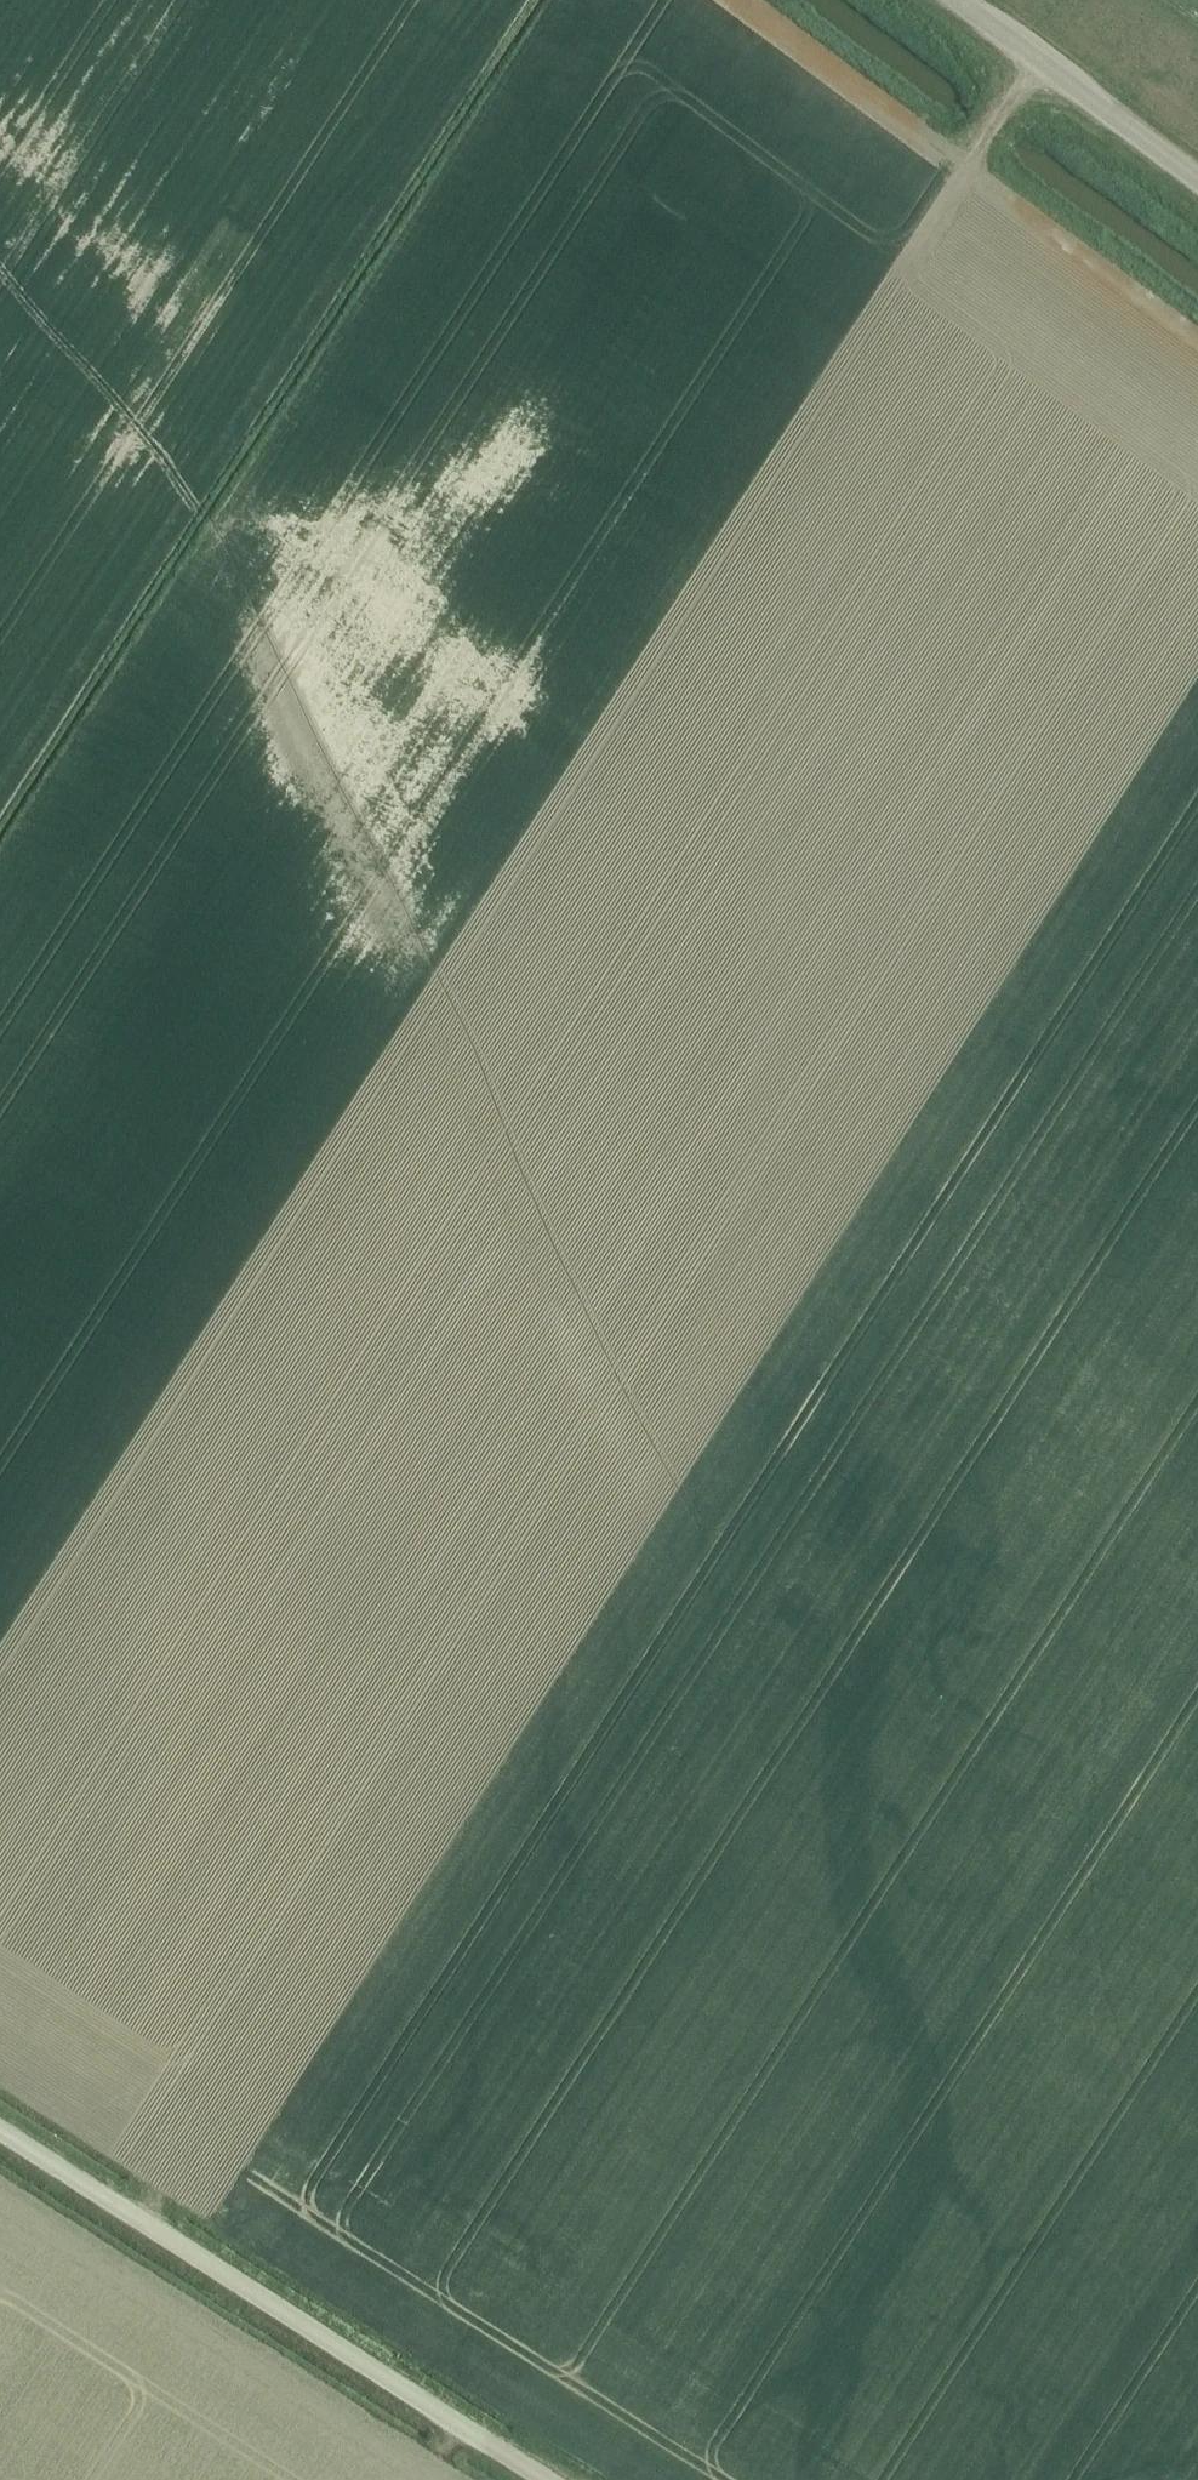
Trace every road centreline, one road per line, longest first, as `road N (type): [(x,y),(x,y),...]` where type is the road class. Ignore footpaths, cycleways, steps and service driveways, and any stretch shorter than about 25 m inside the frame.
road 1 (unclassified): [(541,2479),(0,2136)]
road 2 (unclassified): [(1197,180),(957,0)]

